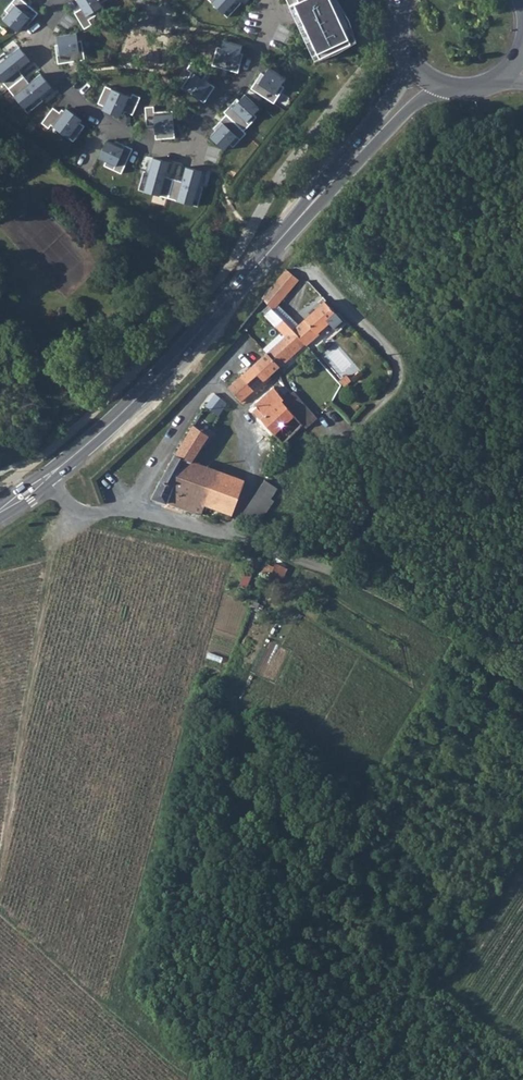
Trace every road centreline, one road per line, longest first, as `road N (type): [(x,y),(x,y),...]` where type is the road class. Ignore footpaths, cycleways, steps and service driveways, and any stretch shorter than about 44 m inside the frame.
road 1 (secondary): [(0,512),(99,434),(265,259)]
road 2 (track): [(76,512),(49,561),(0,859)]
road 3 (residential): [(107,122),(157,146),(186,147),(260,51),(268,0)]
road 4 (track): [(0,913),(187,1079)]
road 5 (secondary): [(265,259),(410,109),(445,87)]
road 6 (secondary): [(408,59),(390,99),(265,259)]
road 7 (track): [(522,686),(431,617),(325,568)]
road 8 (residential): [(58,0),(41,35),(49,68),(107,122)]

